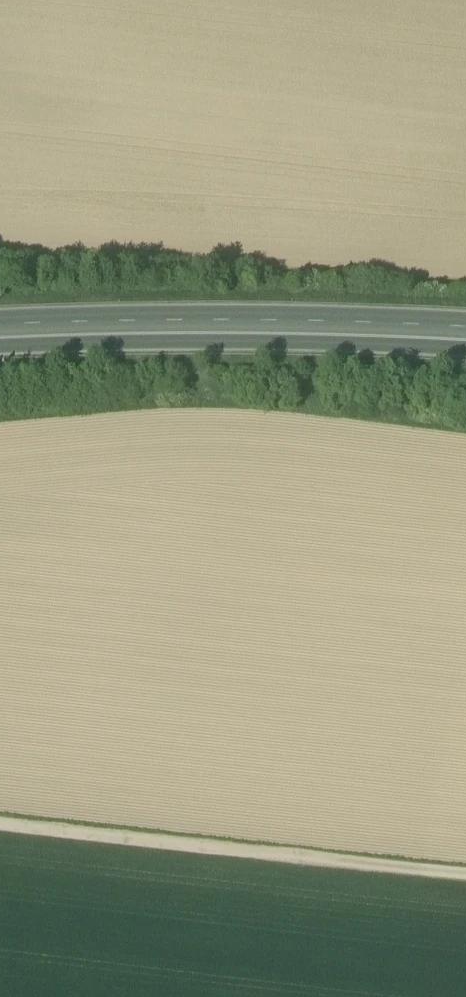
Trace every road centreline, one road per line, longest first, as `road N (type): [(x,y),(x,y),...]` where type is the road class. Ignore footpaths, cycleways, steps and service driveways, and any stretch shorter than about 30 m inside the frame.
road 1 (track): [(0,832),(465,884)]
road 2 (trunk): [(0,340),(465,339)]

